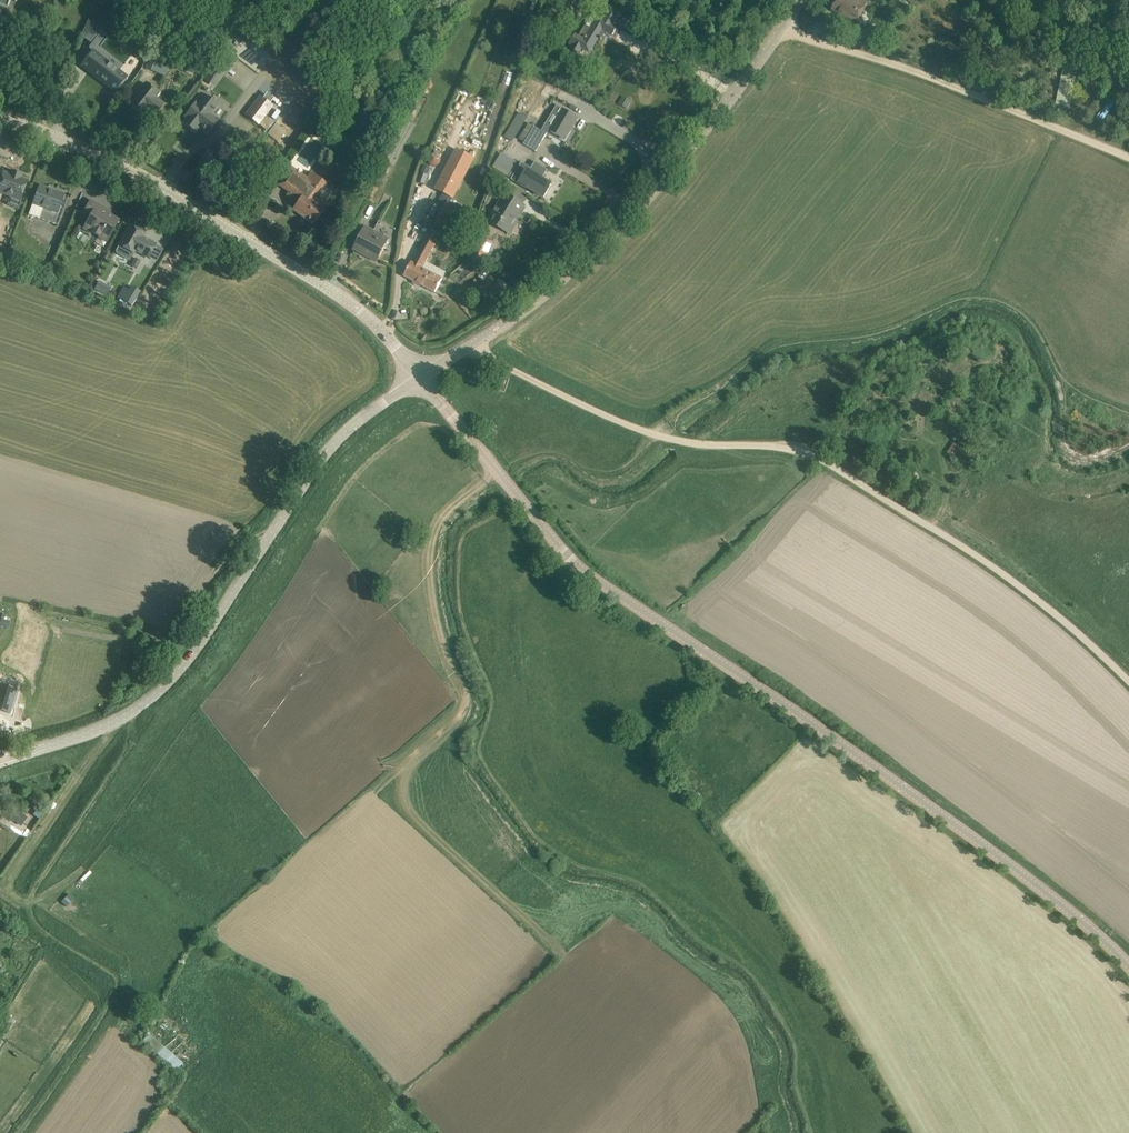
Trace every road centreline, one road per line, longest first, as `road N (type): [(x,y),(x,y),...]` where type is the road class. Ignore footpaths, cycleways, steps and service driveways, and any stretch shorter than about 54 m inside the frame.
road 1 (unclassified): [(1128,967),(948,819),(591,576),(420,376)]
road 2 (unclassified): [(1128,680),(948,534),(845,469),(800,447),(697,445),(646,433),(544,386),(478,342)]
road 3 (tertiary): [(0,759),(116,721),(153,700),(328,457),(420,376)]
road 4 (unclassified): [(420,376),(360,311),(160,179),(0,116)]
road 5 (tertiary): [(478,342),(582,270),(650,197),(801,0)]
road 6 (track): [(1128,160),(902,68),(800,36),(786,23)]
road 7 (track): [(116,721),(9,891),(33,905),(57,894)]

